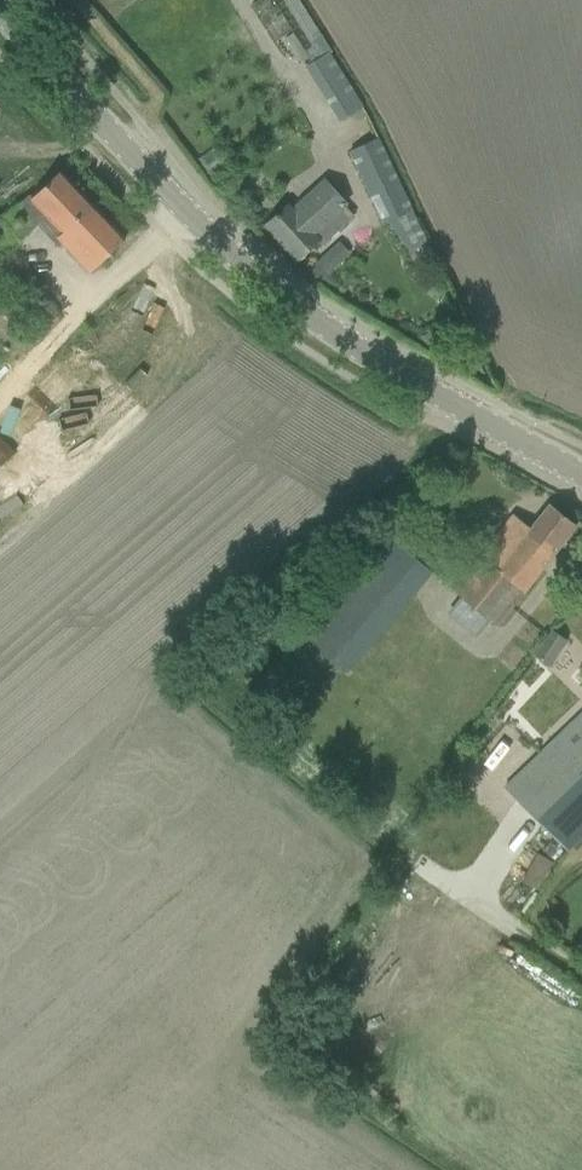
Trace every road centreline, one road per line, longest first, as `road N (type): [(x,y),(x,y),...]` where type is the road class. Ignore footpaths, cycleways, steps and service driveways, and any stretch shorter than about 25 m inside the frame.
road 1 (tertiary): [(581,473),(368,362),(251,281),(184,222),(0,23)]

